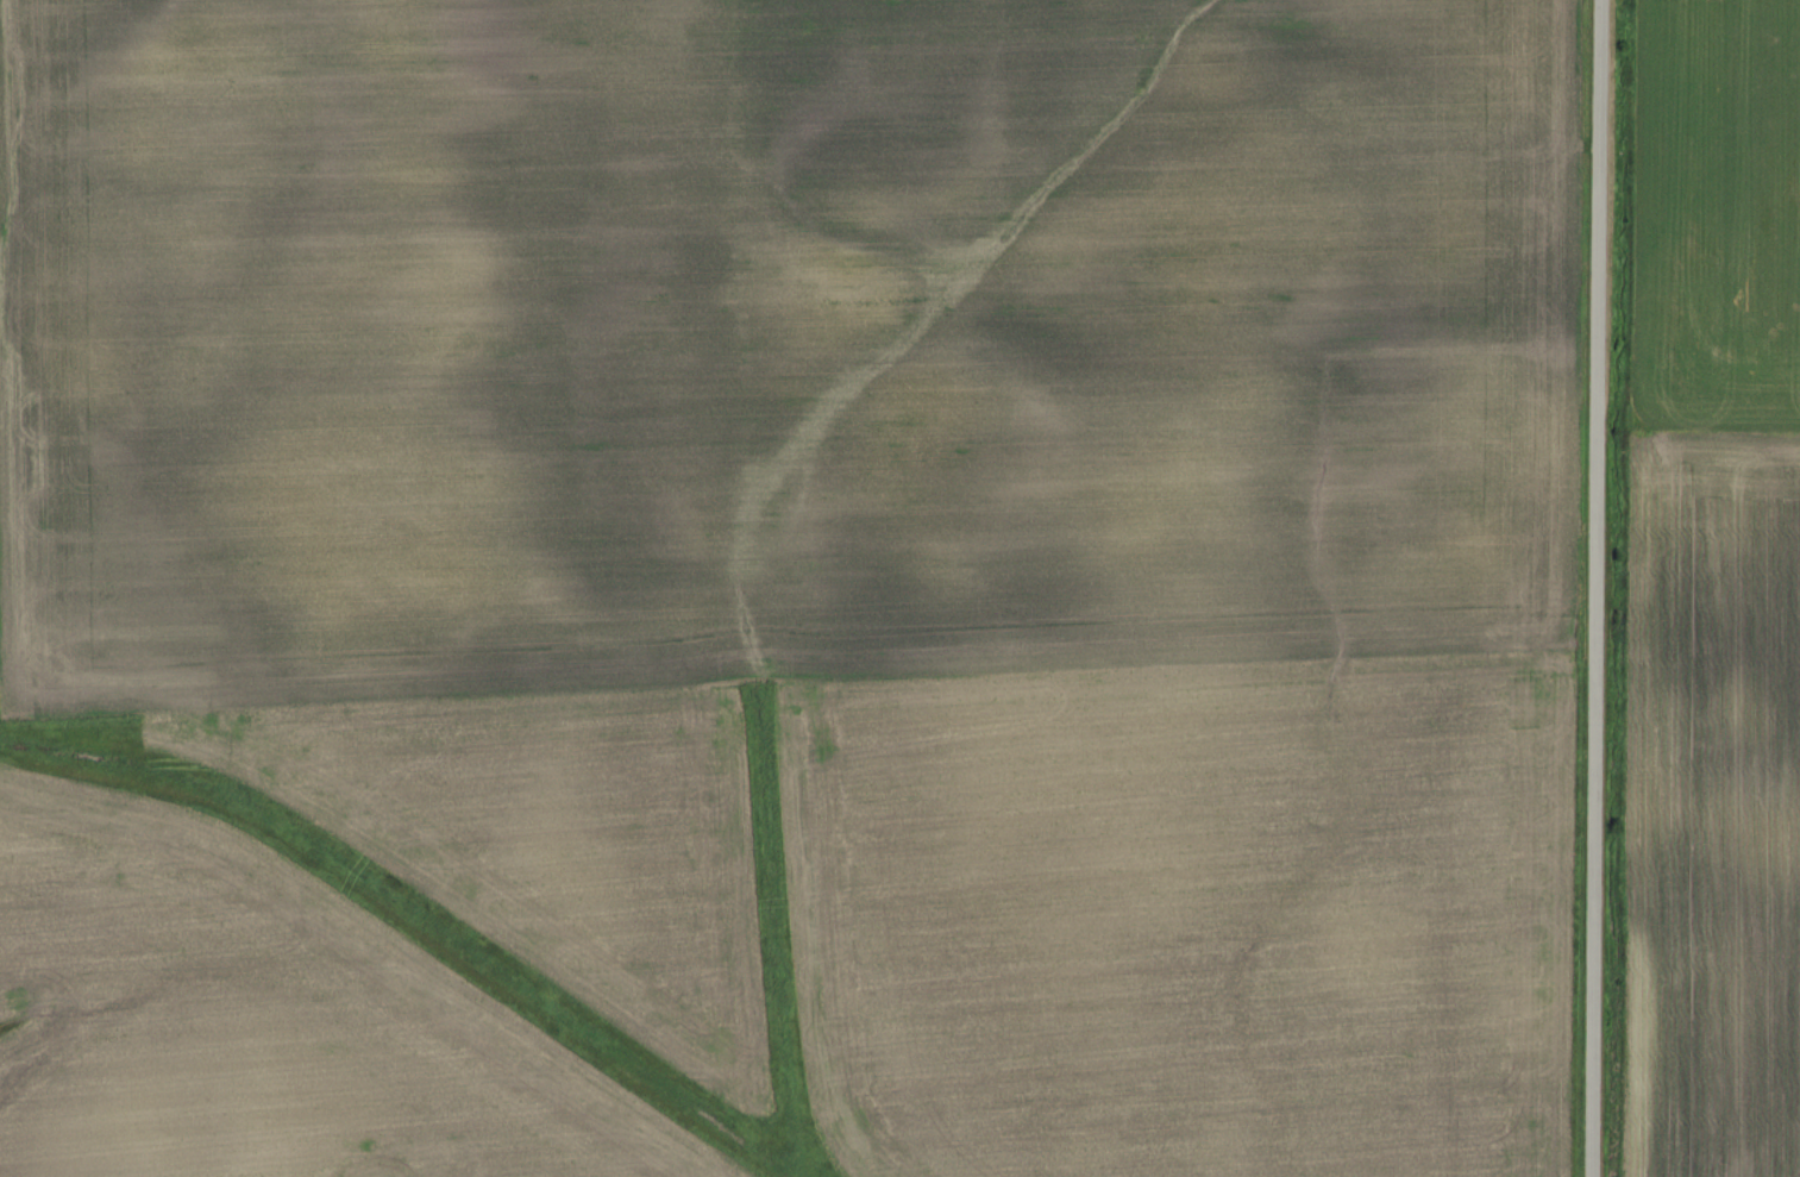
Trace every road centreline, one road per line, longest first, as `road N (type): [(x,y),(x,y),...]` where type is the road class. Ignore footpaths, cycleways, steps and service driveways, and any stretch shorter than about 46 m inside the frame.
road 1 (residential): [(1592,1176),(1600,0)]

